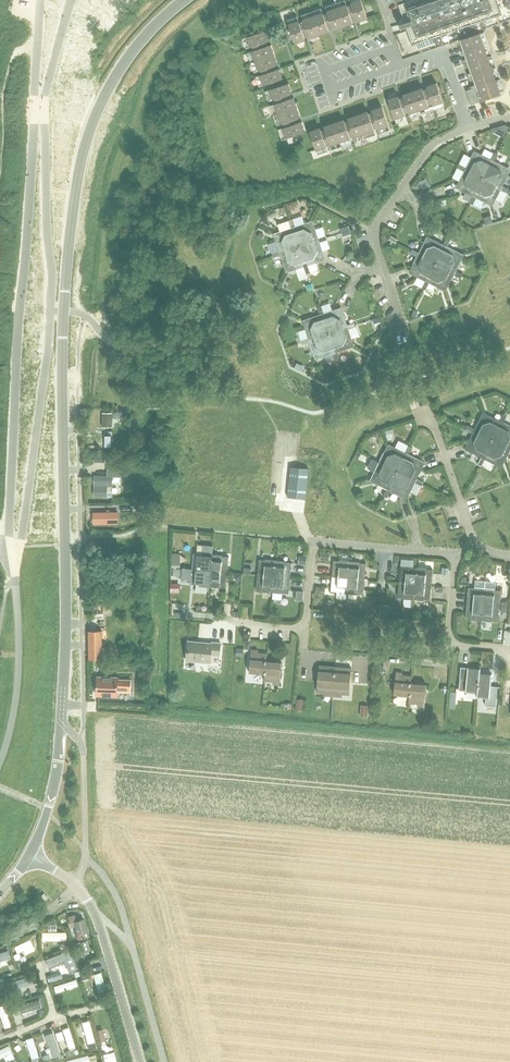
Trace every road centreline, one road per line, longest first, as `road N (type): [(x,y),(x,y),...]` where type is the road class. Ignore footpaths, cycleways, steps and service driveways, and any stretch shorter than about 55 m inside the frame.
road 1 (tertiary): [(26,850),(63,719),(62,371),(74,200),(106,94),(136,48),(186,0)]
road 2 (unclassified): [(141,1061),(97,920),(73,886),(26,850)]

